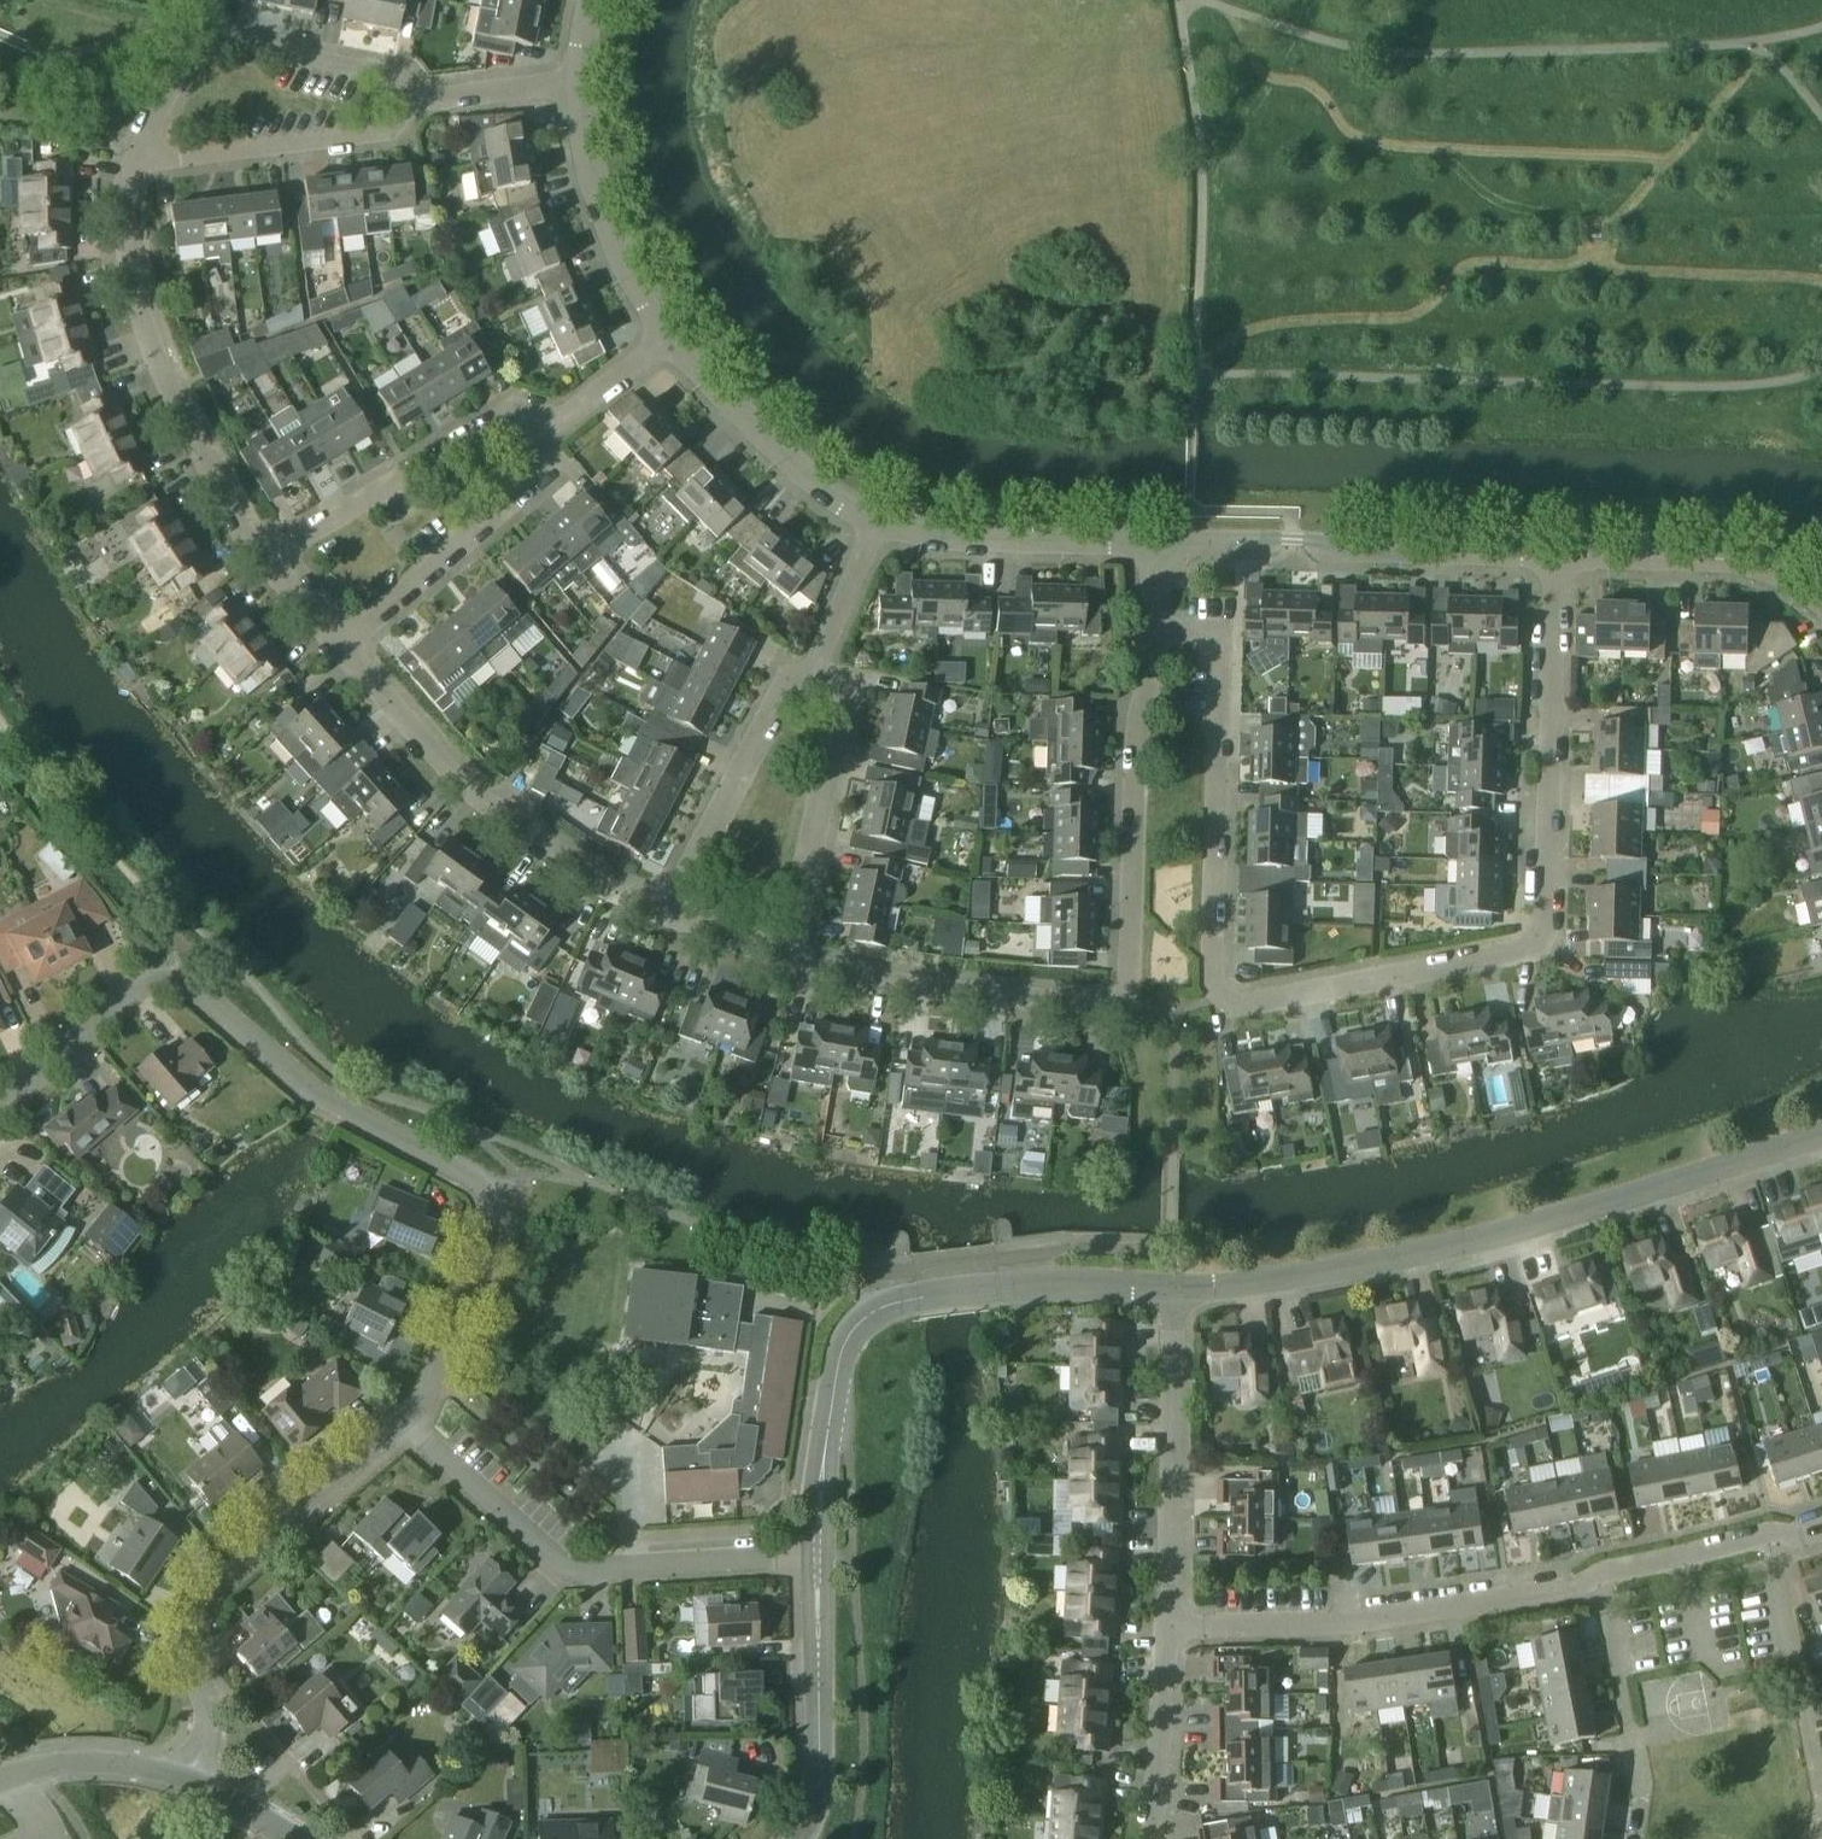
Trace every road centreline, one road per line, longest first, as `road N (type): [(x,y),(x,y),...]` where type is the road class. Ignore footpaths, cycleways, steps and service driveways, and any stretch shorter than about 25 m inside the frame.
road 1 (residential): [(1557,555),(1541,937),(1516,953),(1250,1004),(1223,1001),(1213,977),(1216,649),(1201,633),(1152,629)]
road 2 (residential): [(406,1418),(420,1405),(491,1220),(493,1196),(479,1181),(313,1093),(175,978),(142,984),(0,1109)]
road 3 (residential): [(792,961),(900,984),(1100,1006),(1121,1001),(1128,981),(1135,730),(1152,629)]
road 4 (residential): [(1173,1291),(1303,1277),(1495,1238),(1821,1133)]
road 5 (residential): [(817,1555),(577,1571),(406,1418)]
road 6 (residential): [(191,1777),(207,1723),(189,1654),(201,1594),(406,1418)]
road 7 (residential): [(1168,1625),(1367,1620),(1567,1591),(1598,1573)]
road 8 (residential): [(339,645),(490,805),(589,878),(663,915)]
road 9 (residential): [(133,165),(134,284),(169,386),(264,560)]
road 10 (residential): [(1152,543),(1293,539),(1331,550),(1557,555)]
road 11 (residential): [(999,1288),(896,1303),(849,1337),(822,1474),(817,1555)]
road 12 (residential): [(1168,1625),(1173,1291)]
road 13 (residential): [(547,432),(522,420),(492,423),(264,560)]
road 14 (residential): [(339,645),(534,482),(547,432)]
road 15 (residential): [(792,961),(844,716),(837,695),(812,674)]
road 16 (residential): [(133,165),(391,131),(411,103)]
road 17 (residential): [(812,674),(775,692),(663,915)]
road 18 (residential): [(817,1555),(820,1766),(800,1838)]
road 19 (residential): [(670,337),(784,458),(878,524)]
road 20 (residential): [(878,524),(945,537),(1152,543)]
road 21 (residential): [(579,82),(594,172),(632,274),(670,337)]
road 22 (residential): [(1557,555),(1737,560),(1821,601)]
road 23 (residential): [(411,103),(392,74),(195,36)]
road 24 (residential): [(1154,1838),(1168,1625)]
road 25 (residential): [(1598,1573),(1782,1537)]
road 26 (residential): [(999,1288),(1059,1283),(1173,1291)]
road 27 (residential): [(411,103),(579,82)]
road 28 (residential): [(812,674),(878,524)]
road 29 (residential): [(1801,1693),(1776,1576),(1782,1537)]
road 30 (residential): [(547,432),(670,337)]
road 31 (unclassified): [(0,1779),(55,1763),(151,1767)]
road 32 (residential): [(195,36),(133,165)]
road 33 (residential): [(663,915),(792,961)]

